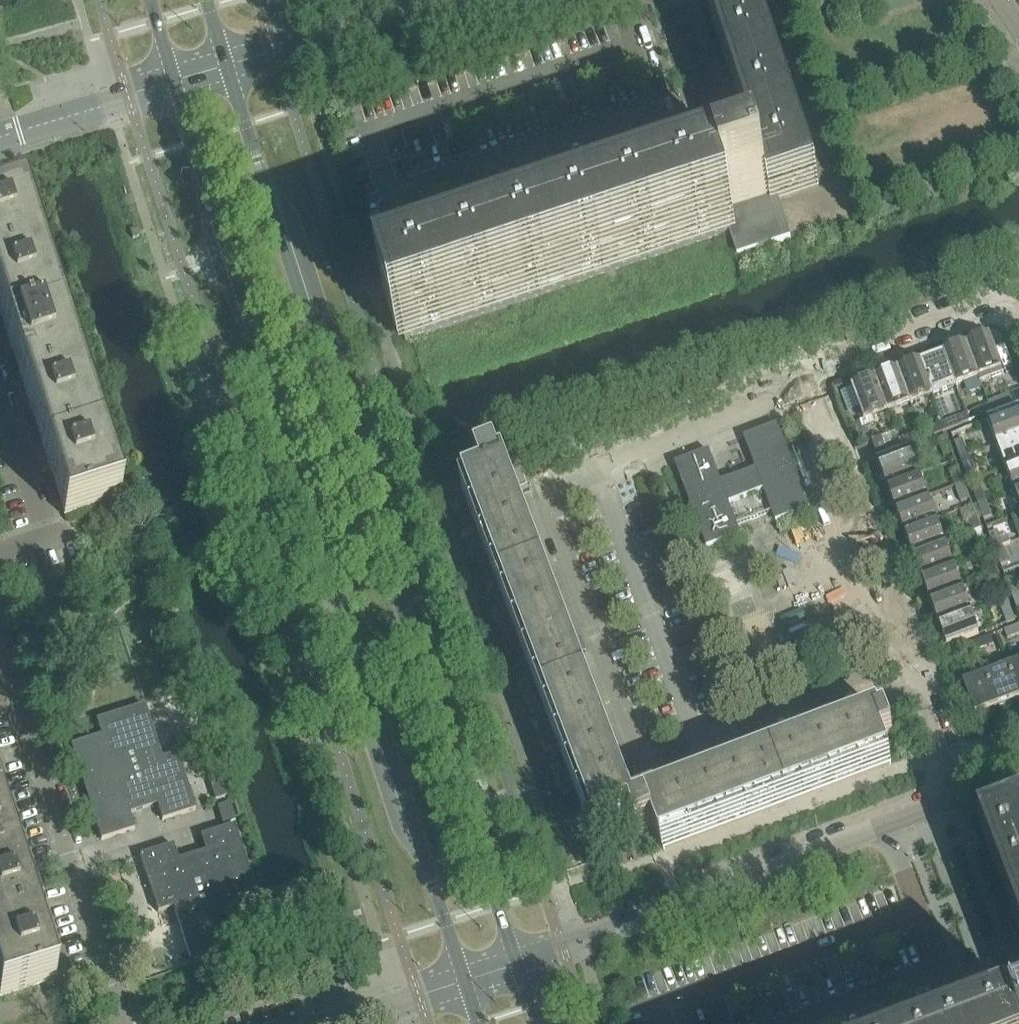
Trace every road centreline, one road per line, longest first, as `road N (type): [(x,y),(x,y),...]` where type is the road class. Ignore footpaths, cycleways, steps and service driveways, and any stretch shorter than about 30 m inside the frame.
road 1 (residential): [(962,796),(918,680),(639,780),(534,492),(775,401),(830,358),(1018,289)]
road 2 (tertiary): [(173,84),(462,980)]
road 3 (tertiary): [(517,961),(229,67)]
road 4 (residential): [(400,258),(673,166),(618,0)]
road 5 (residential): [(125,1023),(0,639)]
road 6 (residential): [(517,961),(885,825)]
road 7 (residential): [(885,825),(962,1023)]
road 8 (residential): [(173,84),(0,135)]
road 9 (residential): [(273,53),(433,0)]
road 10 (residential): [(333,1023),(462,980)]

